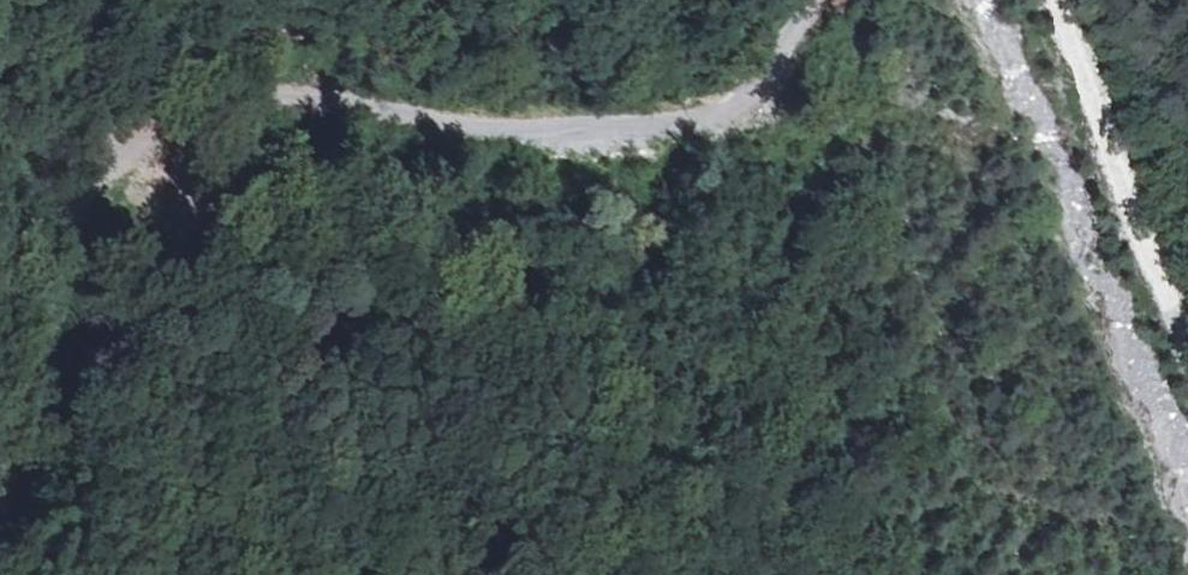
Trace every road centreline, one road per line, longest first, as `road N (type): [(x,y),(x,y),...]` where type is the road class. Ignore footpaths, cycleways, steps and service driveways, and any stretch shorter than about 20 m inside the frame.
road 1 (track): [(69,234),(167,150),(267,108),(348,110),(434,132),(616,140),(713,119),(767,74),(808,0)]
road 2 (track): [(1187,351),(1054,0)]
road 3 (track): [(0,463),(69,234)]

